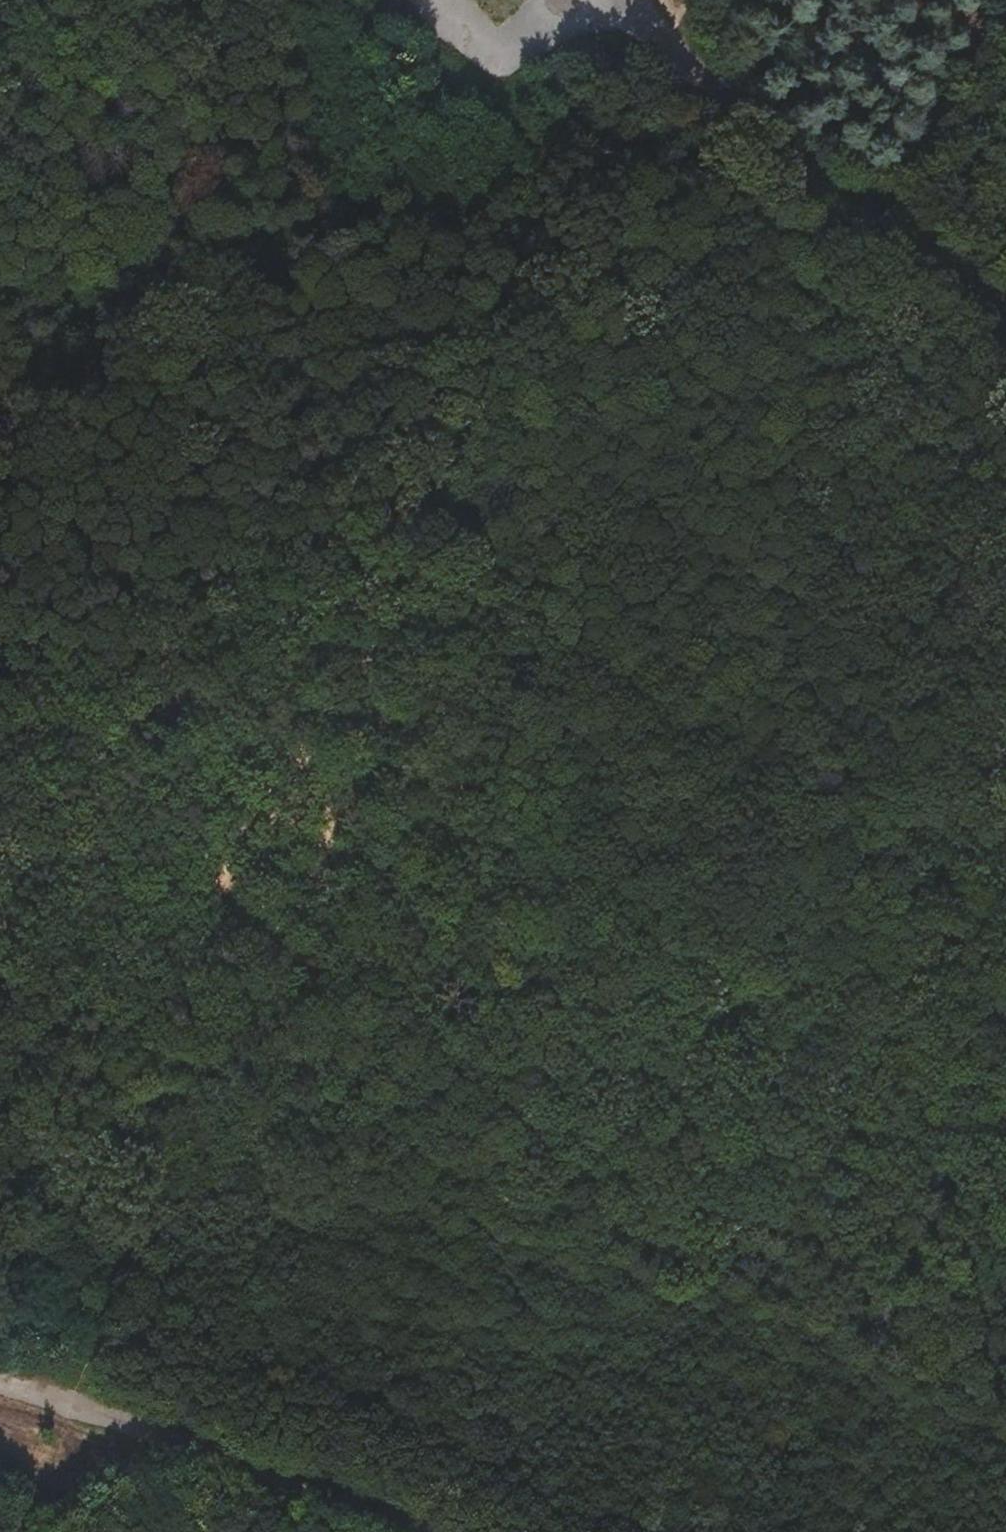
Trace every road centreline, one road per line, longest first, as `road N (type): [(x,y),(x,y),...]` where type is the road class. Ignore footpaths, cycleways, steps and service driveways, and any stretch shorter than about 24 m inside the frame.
road 1 (unclassified): [(602,0),(1005,310)]
road 2 (track): [(385,1531),(281,1484),(0,1386)]

